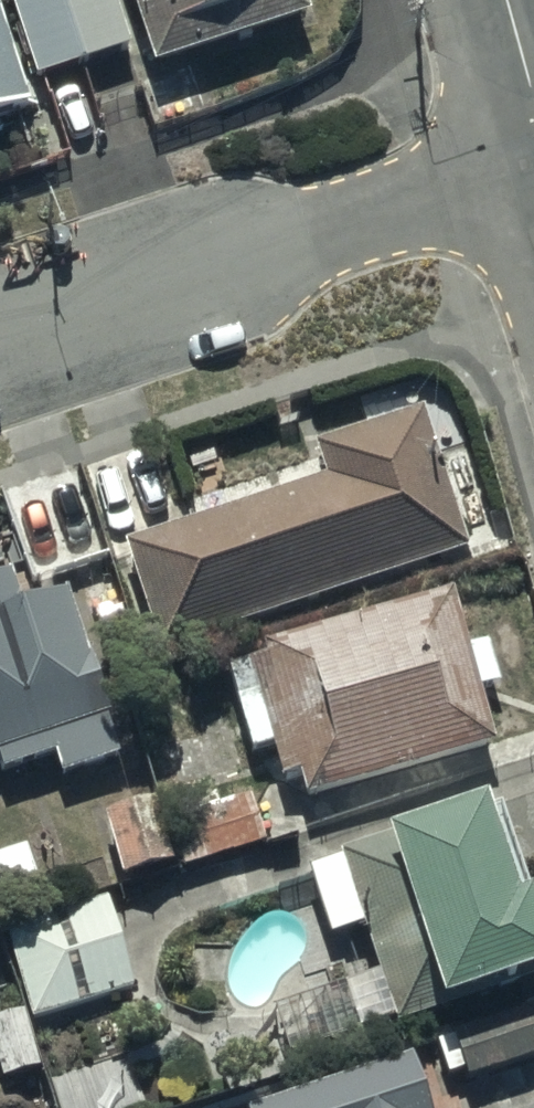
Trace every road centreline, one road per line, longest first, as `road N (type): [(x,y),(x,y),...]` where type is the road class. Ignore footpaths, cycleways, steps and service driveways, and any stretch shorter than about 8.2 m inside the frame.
road 1 (residential): [(533,155),(0,333)]

